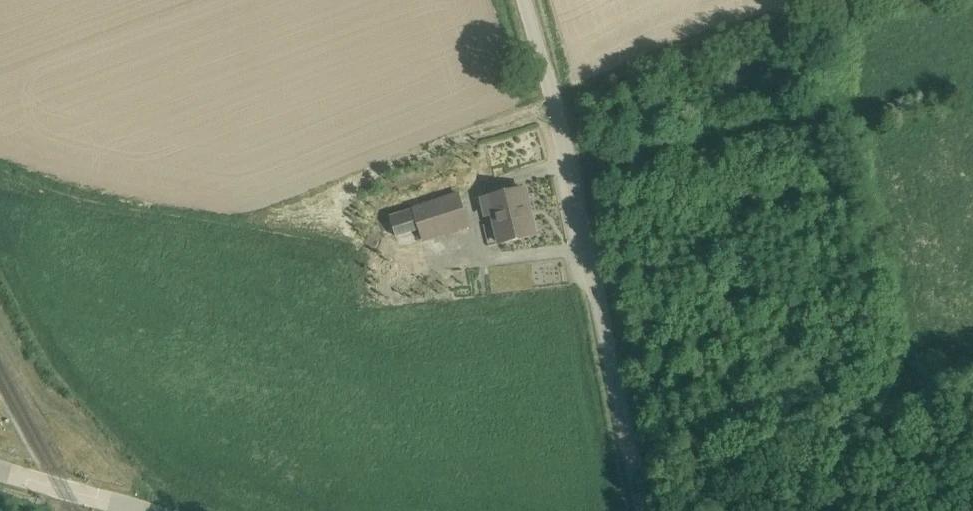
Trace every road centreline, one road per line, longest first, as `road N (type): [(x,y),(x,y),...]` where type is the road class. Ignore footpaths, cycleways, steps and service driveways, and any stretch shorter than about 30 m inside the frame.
road 1 (unclassified): [(642,510),(520,0)]
road 2 (unclassified): [(141,510),(0,469)]

